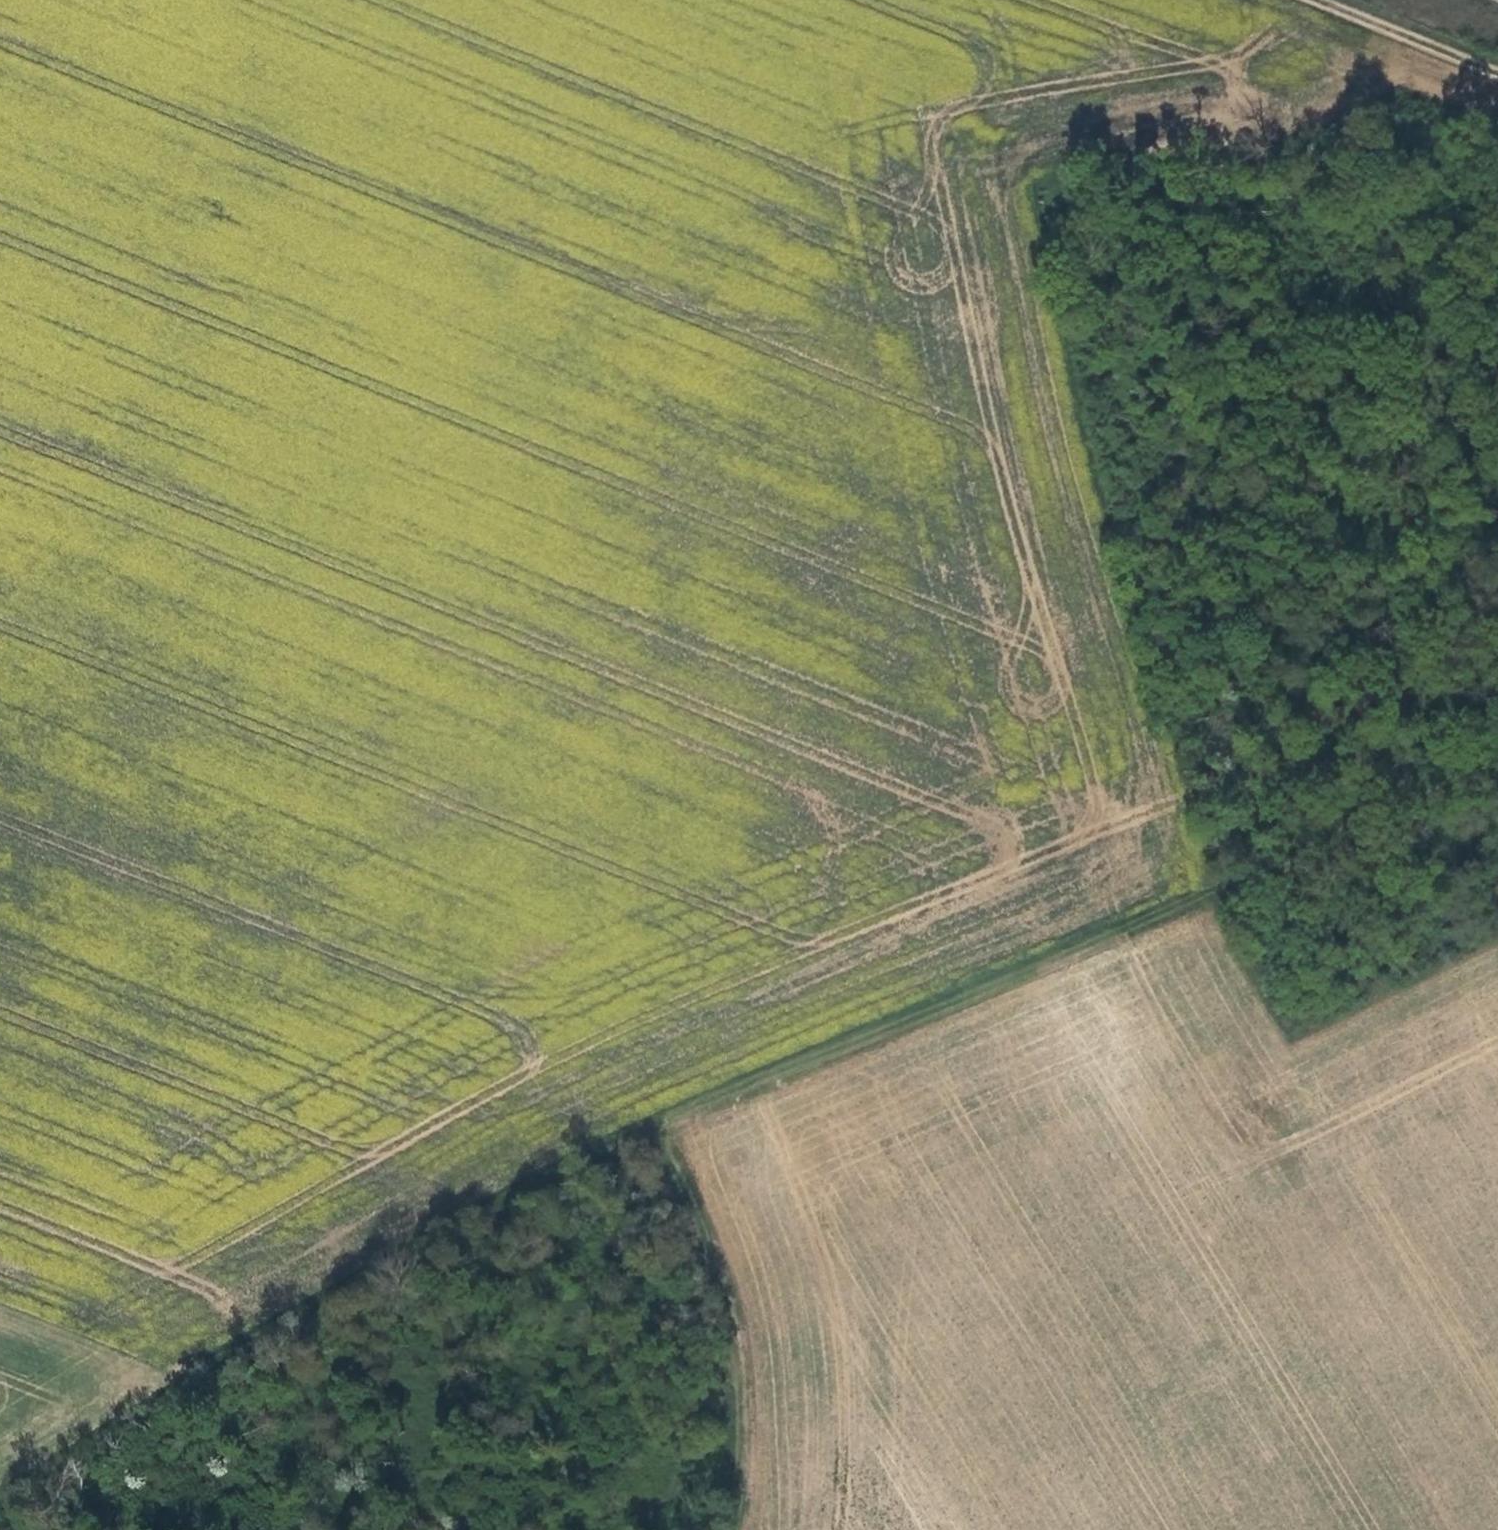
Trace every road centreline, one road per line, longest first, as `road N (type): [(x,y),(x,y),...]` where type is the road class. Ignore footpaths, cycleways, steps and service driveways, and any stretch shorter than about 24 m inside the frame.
road 1 (track): [(1497,64),(1333,0)]

